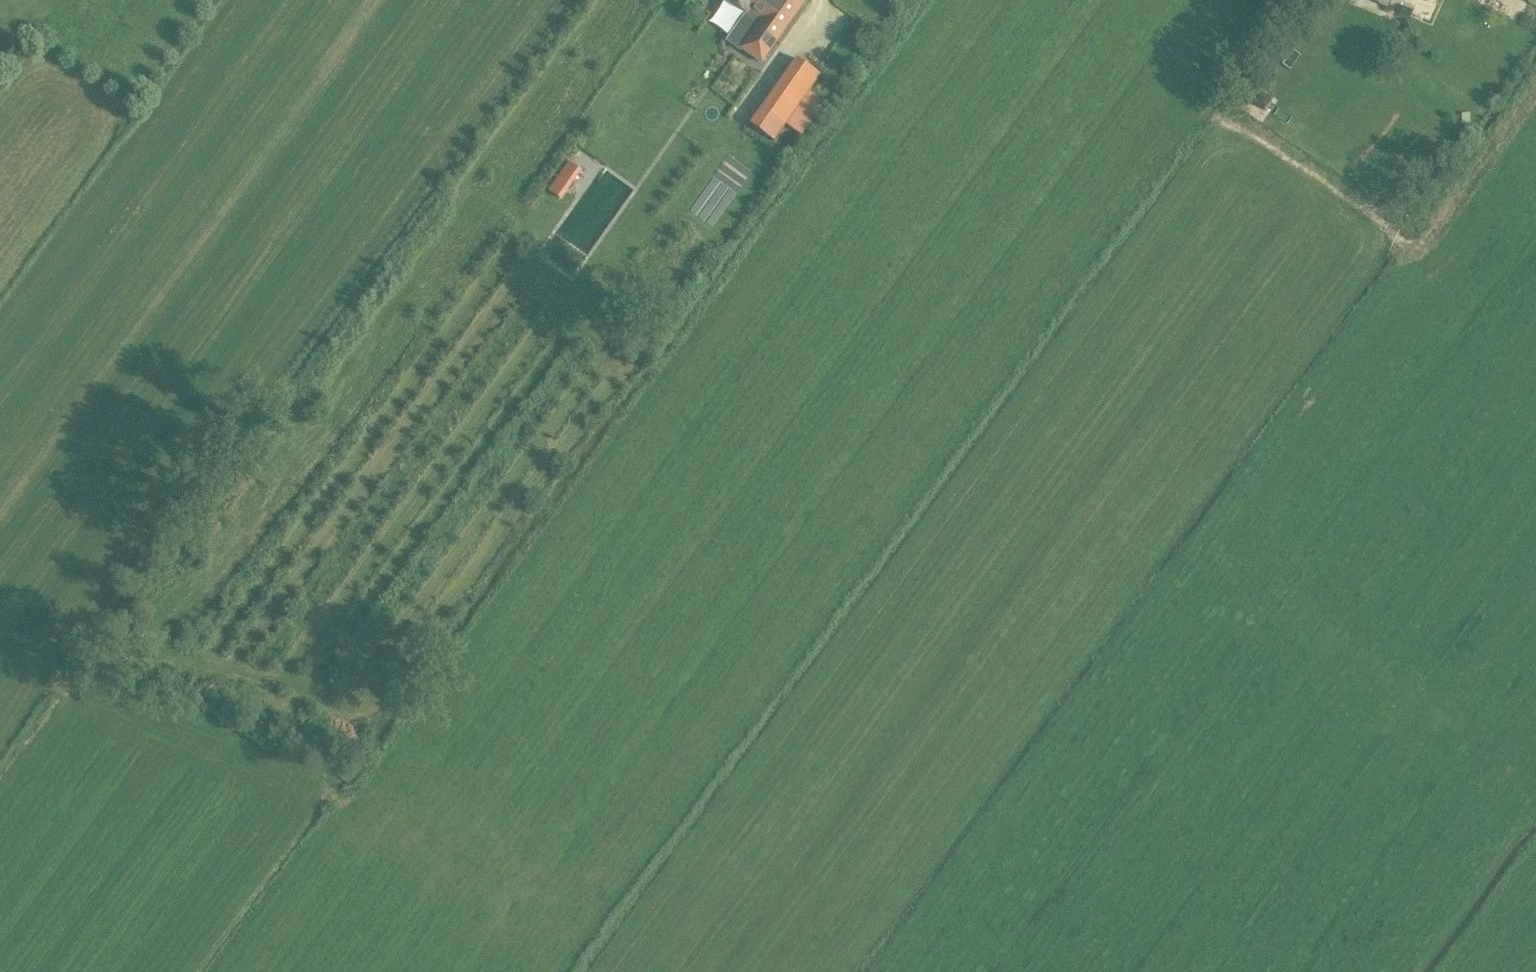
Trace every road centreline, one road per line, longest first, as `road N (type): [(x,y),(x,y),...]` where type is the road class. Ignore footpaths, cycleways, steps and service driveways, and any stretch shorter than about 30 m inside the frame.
road 1 (track): [(1535,89),(1437,228),(1409,240),(1190,100)]

